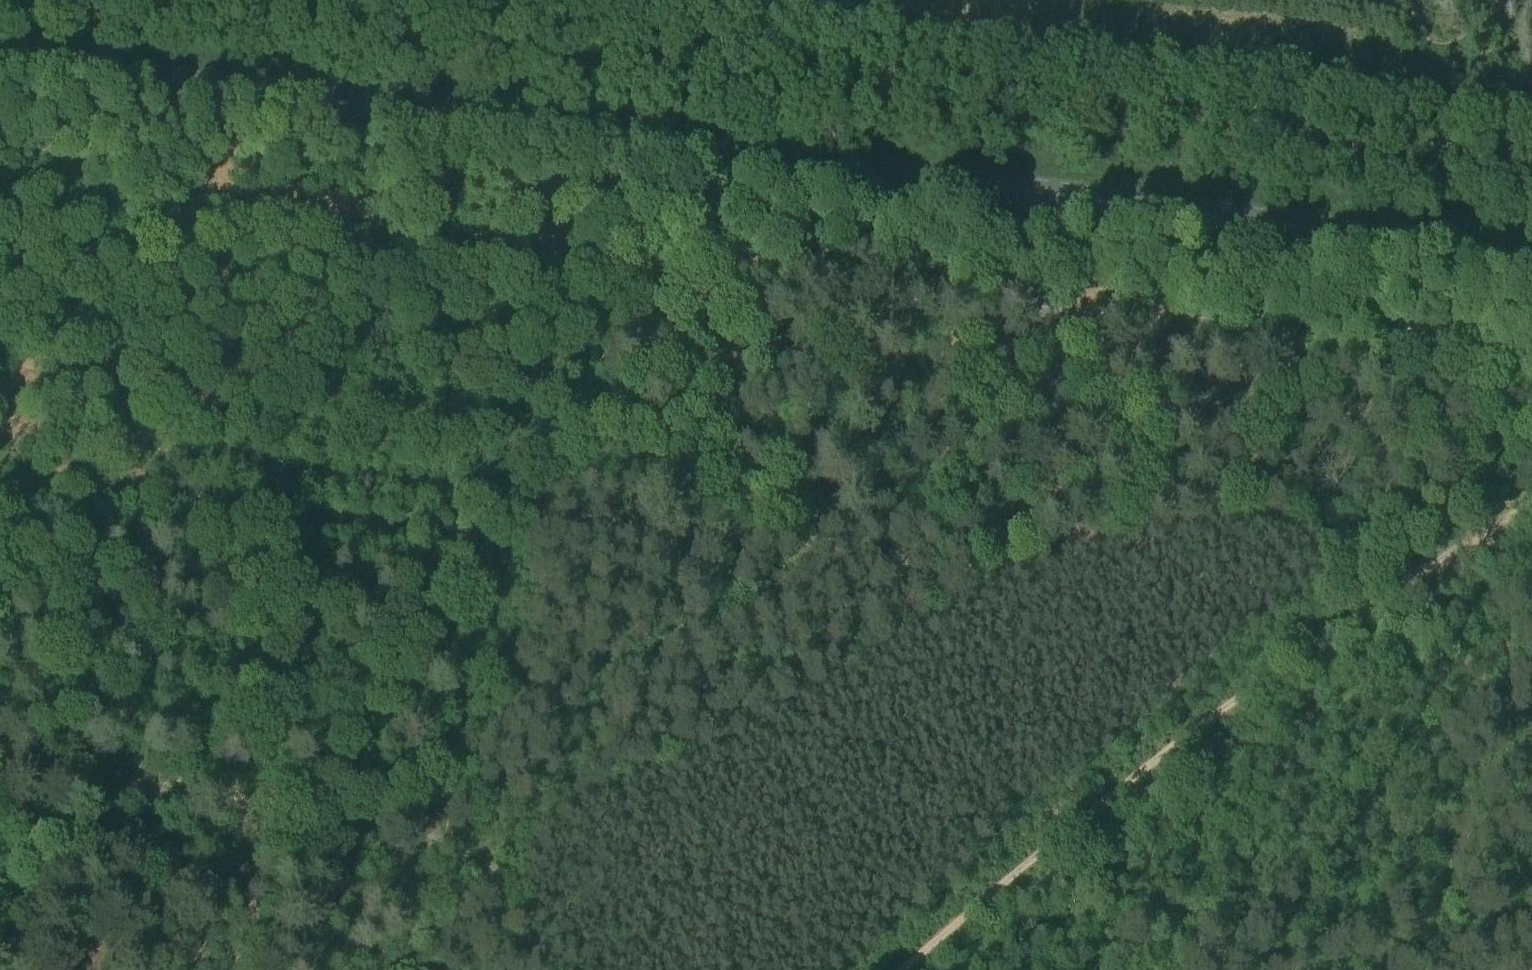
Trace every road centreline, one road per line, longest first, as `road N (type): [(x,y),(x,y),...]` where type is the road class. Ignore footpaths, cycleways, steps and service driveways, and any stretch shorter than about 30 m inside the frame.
road 1 (primary): [(0,56),(1531,253)]
road 2 (track): [(0,474),(508,534),(558,502),(1028,538),(1143,506),(1288,499),(1374,510),(1417,539),(1434,564)]
road 3 (track): [(1434,564),(1225,708),(895,969)]
road 4 (track): [(0,742),(0,736),(59,776),(432,827),(506,882),(523,907),(540,969)]
road 5 (track): [(1434,564),(1531,704)]

